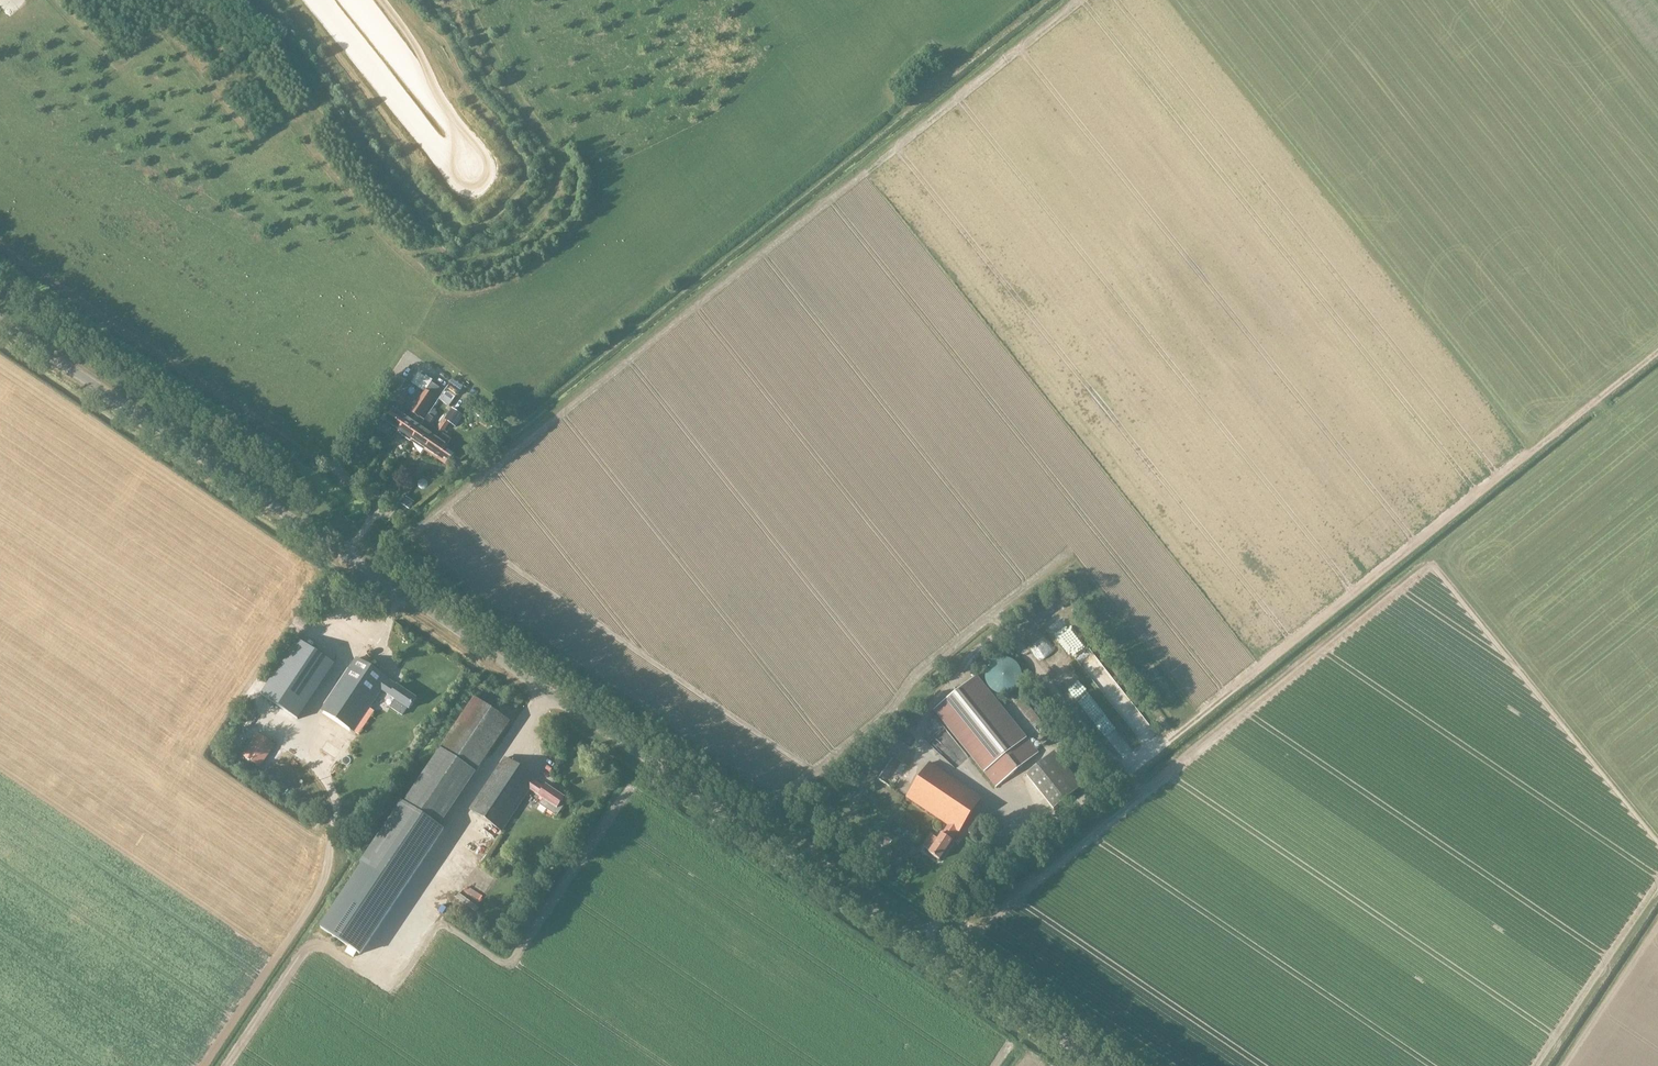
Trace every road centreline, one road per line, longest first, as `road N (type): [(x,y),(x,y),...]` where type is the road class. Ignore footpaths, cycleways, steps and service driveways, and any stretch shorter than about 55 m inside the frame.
road 1 (unclassified): [(1102,1065),(0,321)]
road 2 (track): [(528,409),(1039,0)]

